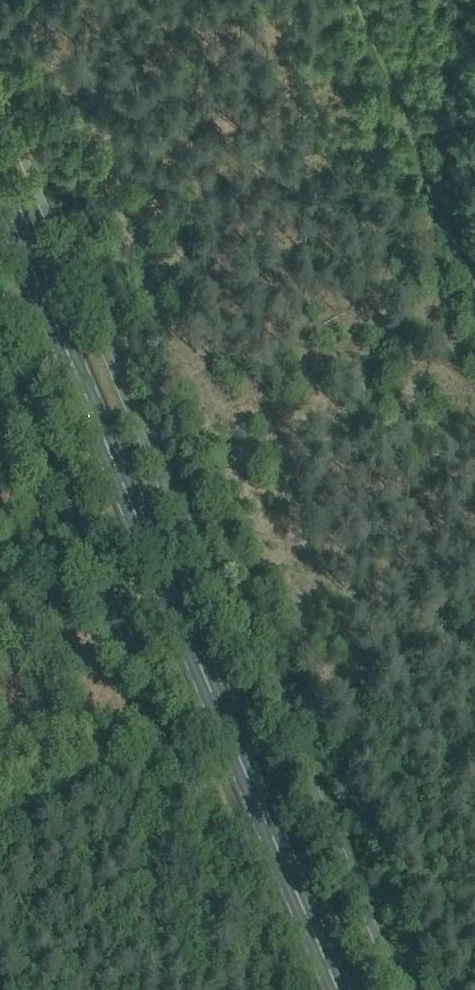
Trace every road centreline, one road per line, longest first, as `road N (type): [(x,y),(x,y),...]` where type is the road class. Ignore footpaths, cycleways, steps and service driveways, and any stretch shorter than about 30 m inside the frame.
road 1 (secondary): [(339,989),(0,191)]

